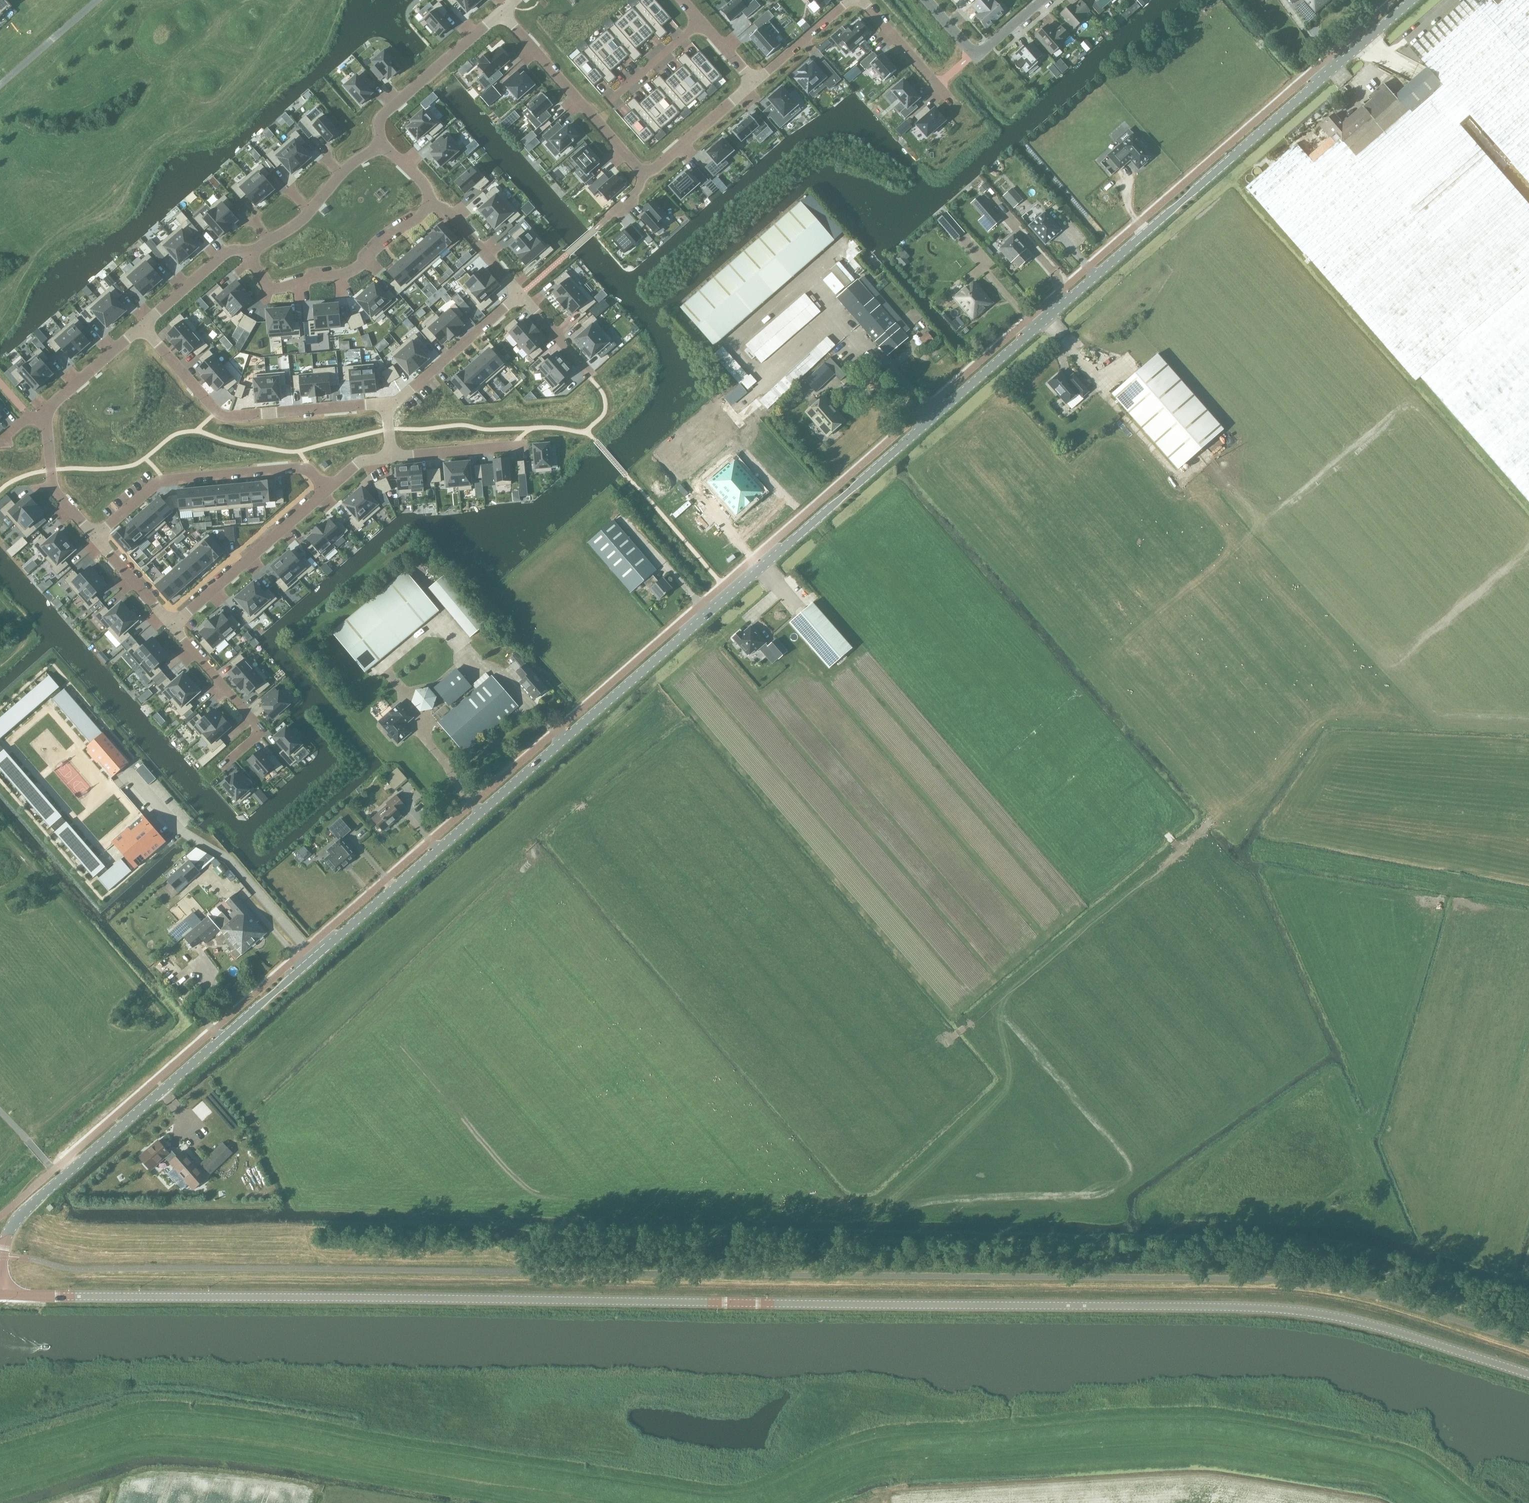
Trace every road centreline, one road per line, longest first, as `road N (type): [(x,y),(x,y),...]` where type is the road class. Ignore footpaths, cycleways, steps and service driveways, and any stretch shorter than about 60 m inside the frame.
road 1 (secondary): [(1528,1376),(1359,1323),(1286,1311),(2,1297)]
road 2 (tertiary): [(314,957),(1412,0)]
road 3 (tertiary): [(2,1297),(5,1243),(18,1217),(314,957)]
road 4 (residential): [(384,403),(222,415),(143,328)]
road 5 (residential): [(116,783),(136,778),(182,832),(230,860),(314,957)]
road 6 (track): [(1528,898),(1260,851)]
road 7 (residential): [(96,540),(159,482),(304,470),(327,490)]
road 8 (residential): [(239,247),(274,283),(349,276),(442,194)]
road 9 (residential): [(327,490),(172,629)]
road 10 (residential): [(381,122),(239,247)]
road 11 (residential): [(172,629),(262,732),(226,762)]
road 12 (residential): [(523,294),(401,398),(384,403)]
road 13 (residential): [(503,12),(381,122)]
road 14 (residential): [(645,183),(756,81)]
road 15 (residential): [(704,21),(593,119)]
road 16 (residential): [(43,414),(53,490),(96,540)]
road 17 (residential): [(593,119),(503,12)]
road 18 (residential): [(863,0),(953,103)]
road 19 (residential): [(524,446),(388,454)]
road 20 (residential): [(143,328),(43,414)]
road 21 (residential): [(523,294),(442,194)]
road 22 (residential): [(756,81),(852,0)]
road 23 (residential): [(239,247),(143,328)]

